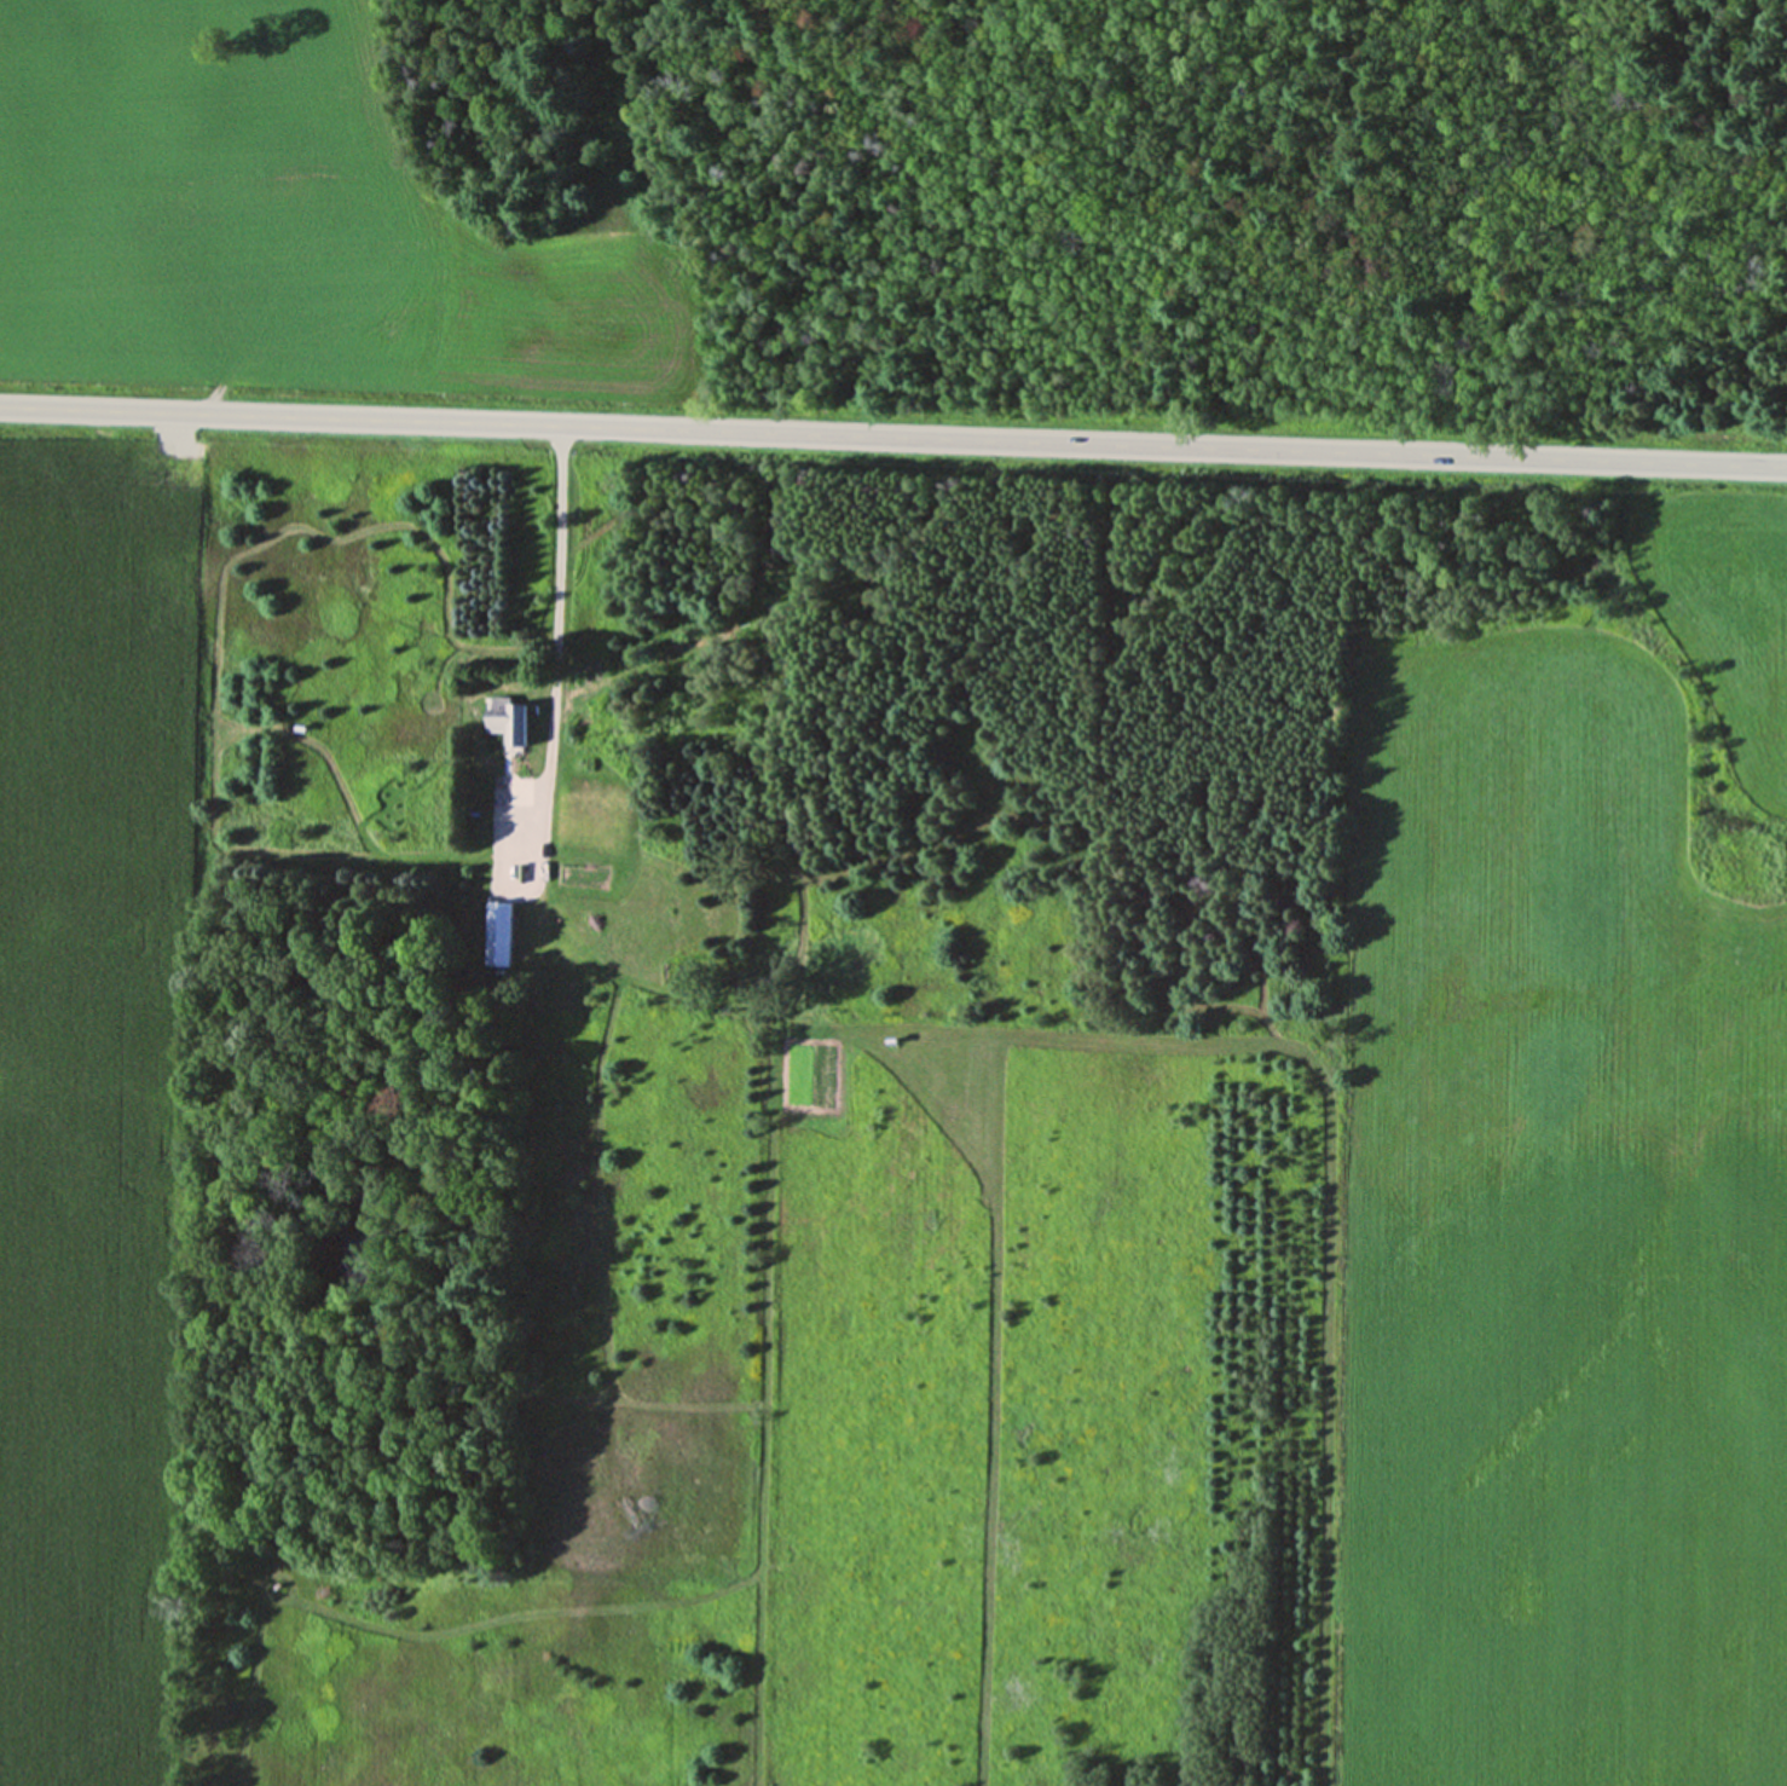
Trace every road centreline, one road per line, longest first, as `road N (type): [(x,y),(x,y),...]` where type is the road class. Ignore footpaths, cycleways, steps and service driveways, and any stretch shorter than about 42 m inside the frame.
road 1 (secondary): [(1786,467),(0,404)]

